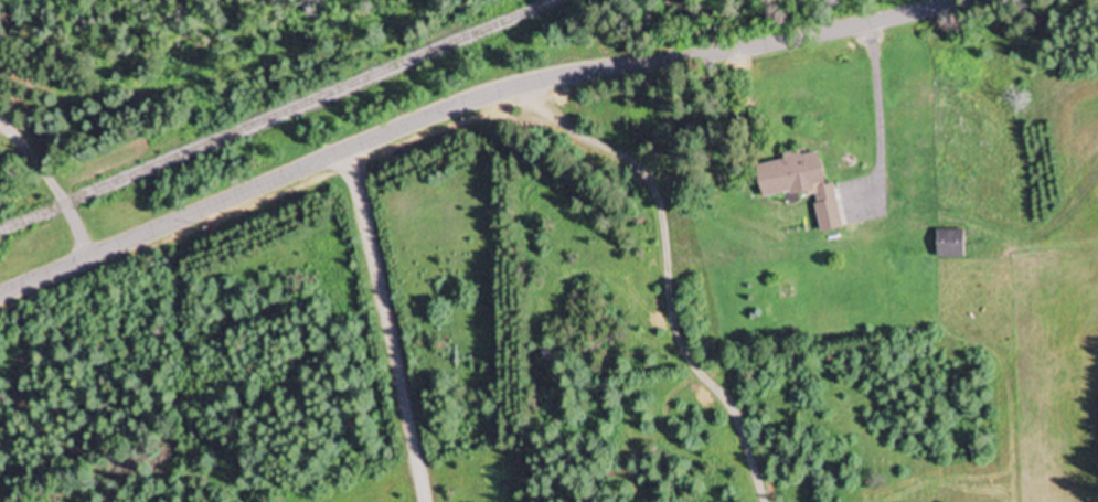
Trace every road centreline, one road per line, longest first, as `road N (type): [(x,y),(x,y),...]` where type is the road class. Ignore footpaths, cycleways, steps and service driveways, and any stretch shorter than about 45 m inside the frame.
road 1 (residential): [(893,0),(515,85),(0,295)]

